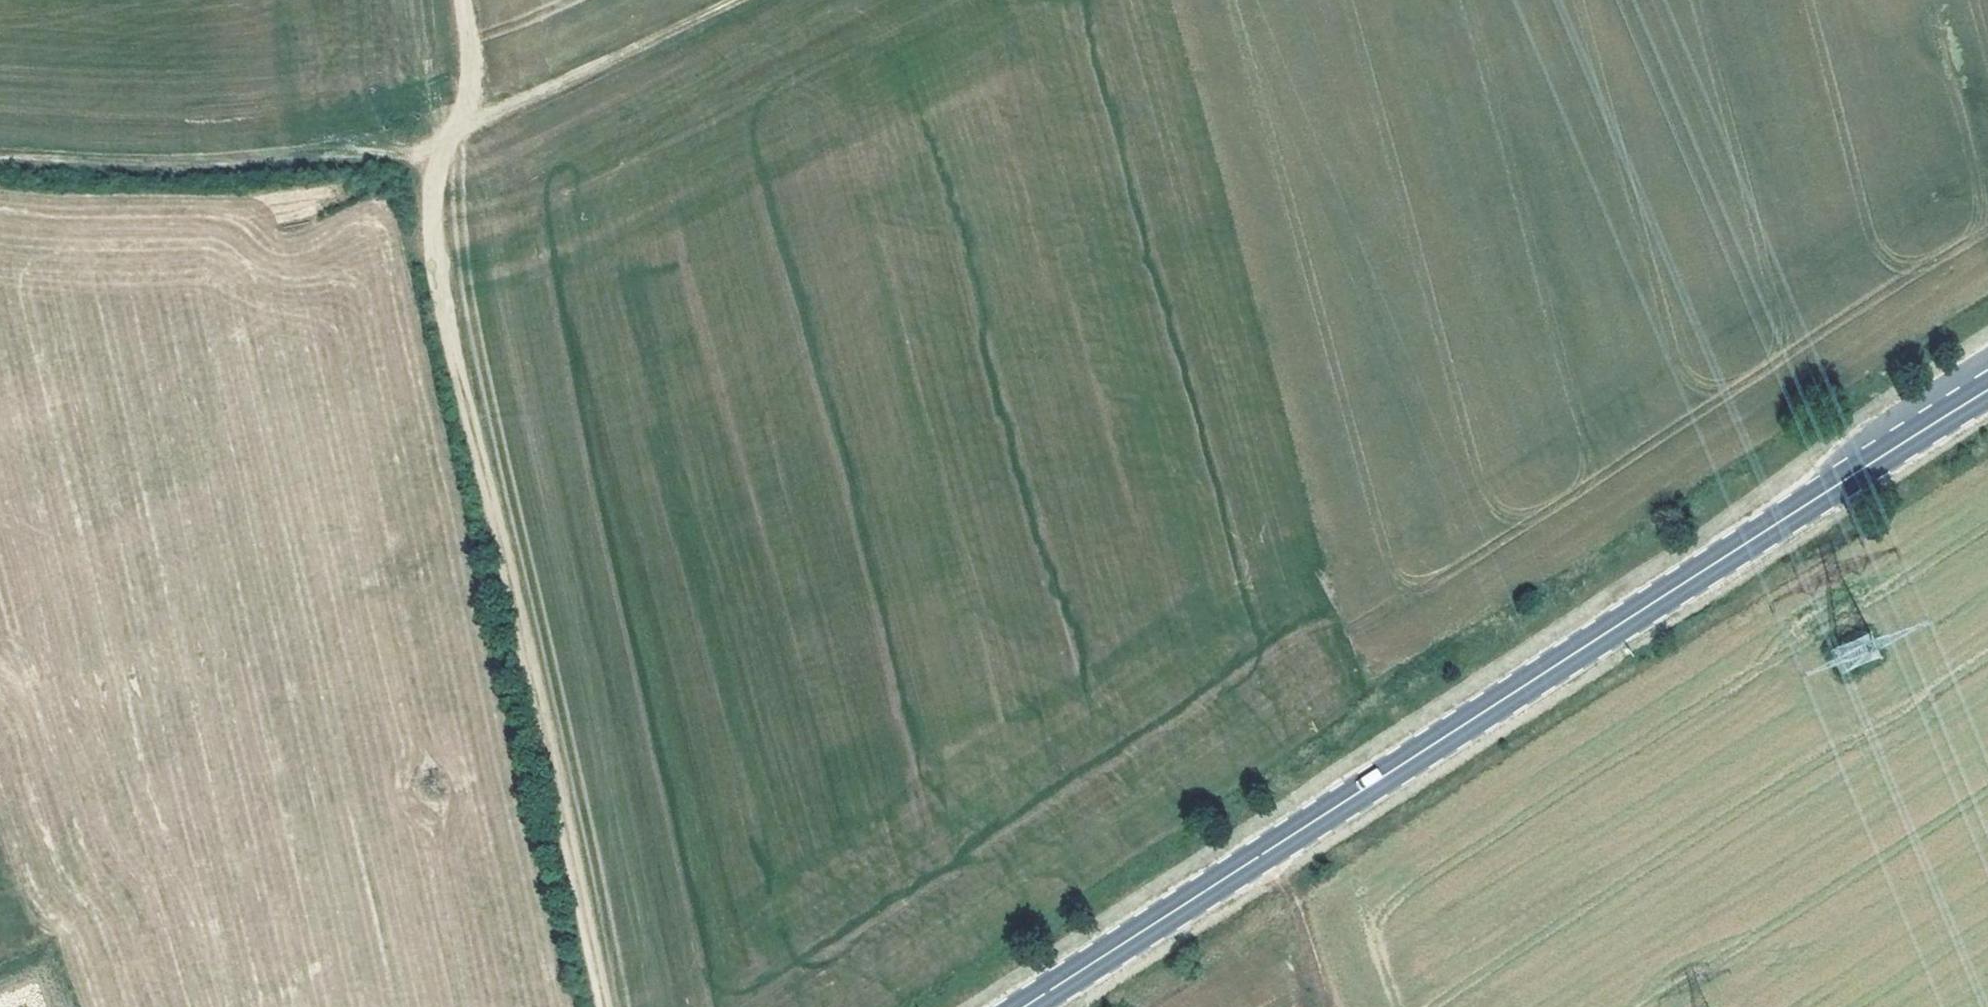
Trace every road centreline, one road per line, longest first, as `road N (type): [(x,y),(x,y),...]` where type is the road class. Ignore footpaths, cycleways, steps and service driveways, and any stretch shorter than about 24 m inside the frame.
road 1 (primary): [(1987,391),(1023,1006)]
road 2 (track): [(601,1006),(427,247),(433,163)]
road 3 (track): [(0,165),(433,163),(464,127),(733,0)]
road 4 (track): [(464,127),(462,0)]

